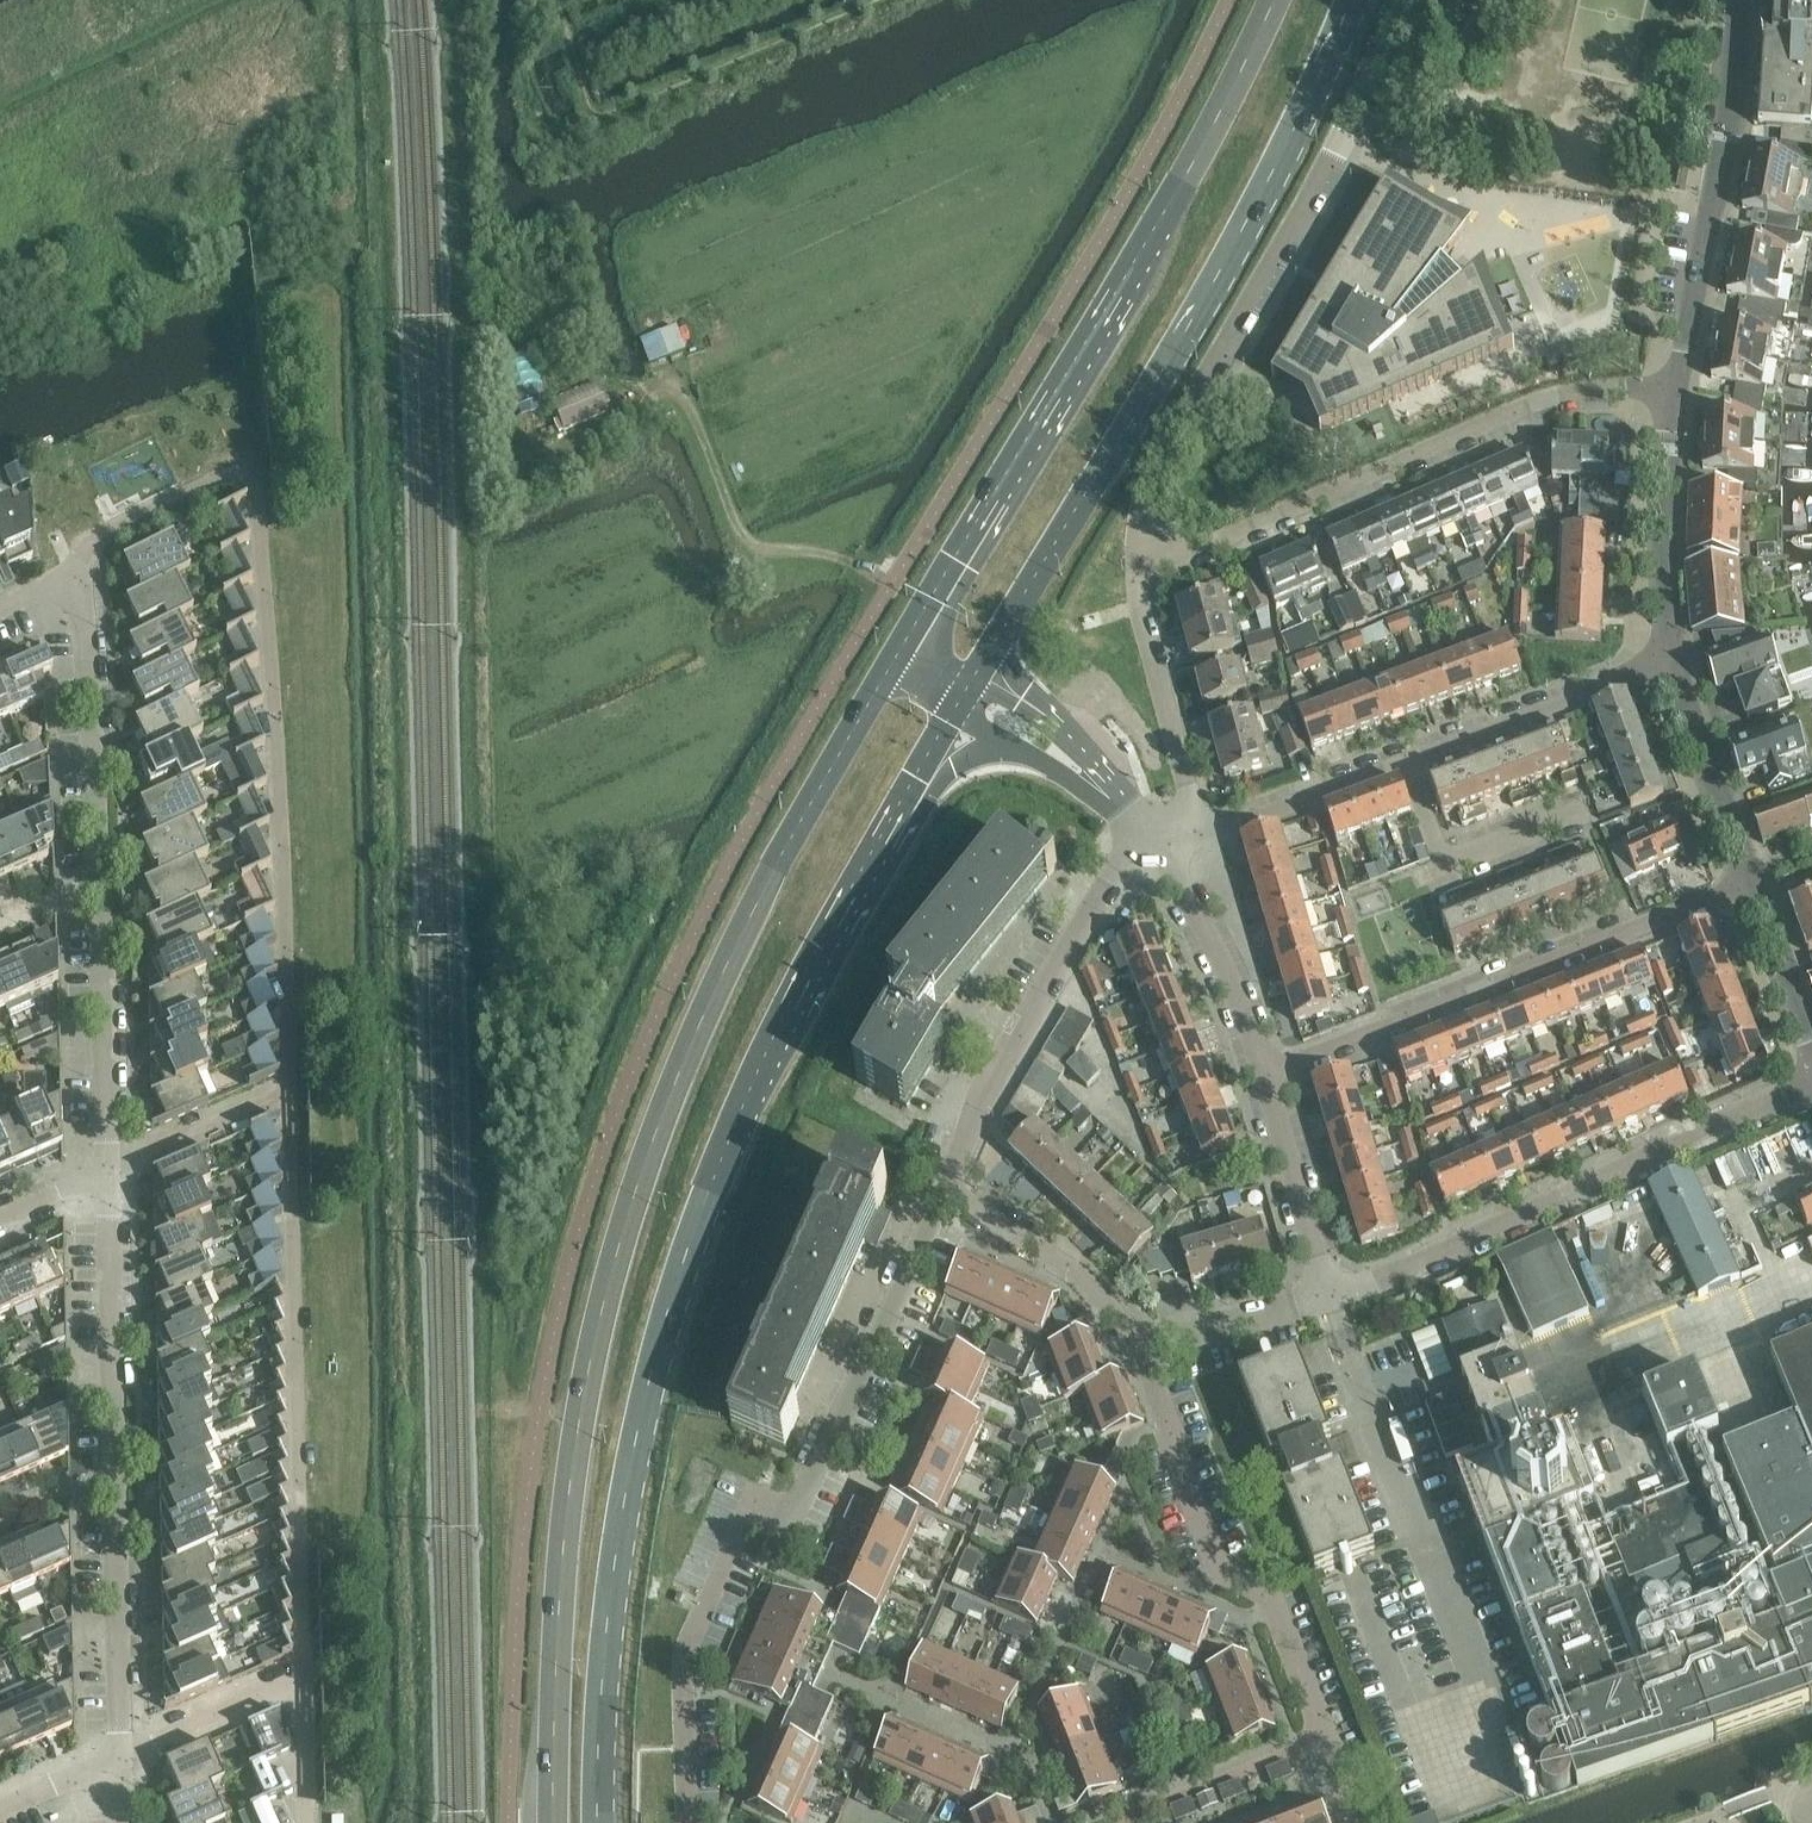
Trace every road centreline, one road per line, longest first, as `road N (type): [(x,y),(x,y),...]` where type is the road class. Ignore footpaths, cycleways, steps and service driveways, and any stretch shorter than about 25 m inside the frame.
road 1 (primary): [(898,656),(701,1020),(610,1277),(566,1540),(555,1822)]
road 2 (primary): [(597,1822),(598,1725),(619,1537),(668,1307),(787,1012),(962,694)]
road 3 (primary): [(962,694),(1072,528),(1247,232),(1354,0)]
road 4 (residential): [(294,1084),(260,491),(236,479),(102,541),(87,566)]
road 5 (primary): [(1278,0),(1202,155),(898,656)]
road 6 (residential): [(689,1822),(692,1645),(760,1498),(799,1515),(937,1202)]
road 7 (unclassified): [(1137,549),(1141,507),(1159,457),(1249,304),(1399,0)]
road 8 (residential): [(307,1672),(294,1084)]
road 9 (residential): [(1676,390),(1546,397),(1239,533),(1183,550),(1137,549)]
road 10 (residential): [(1330,1298),(1458,1248),(1811,1083)]
road 11 (residential): [(1749,881),(1267,1072)]
road 12 (residential): [(1146,1352),(1221,1570),(1276,1599),(1326,1736)]
road 13 (residential): [(937,1202),(1104,894),(1164,846)]
road 14 (tertiary): [(1676,390),(1728,133),(1739,0)]
road 15 (track): [(660,381),(705,439),(737,530),(753,547),(822,552),(862,566),(930,611)]
road 16 (residential): [(100,879),(87,566)]
road 17 (residential): [(116,1470),(108,1171)]
road 18 (residential): [(108,1171),(100,879)]
road 19 (residential): [(1202,831),(1136,586),(1137,549)]
road 20 (residential): [(125,1752),(116,1470)]
road 21 (residential): [(1410,759),(1674,662)]
road 22 (tertiary): [(1674,662),(1667,531),(1676,390)]
road 23 (residential): [(1146,1352),(1070,1264),(937,1202)]
road 24 (residential): [(1587,816),(1460,862),(1445,859),(1410,759)]
road 25 (residential): [(1164,846),(1047,747),(962,694)]
road 26 (residential): [(1267,1072),(1164,846)]
road 27 (residential): [(1330,1298),(1267,1072)]
road 28 (tertiary): [(1749,881),(1696,743),(1674,662)]
road 29 (residential): [(1202,831),(1410,759)]
road 30 (residential): [(108,1171),(294,1084)]
road 31 (residential): [(125,1752),(307,1672)]
road 32 (residential): [(1146,1352),(1330,1298)]
road 33 (tertiary): [(1811,1039),(1749,881)]
road 34 (residential): [(310,1822),(307,1672)]
road 35 (residential): [(0,1808),(125,1752)]
road 36 (residential): [(0,1520),(116,1470)]

